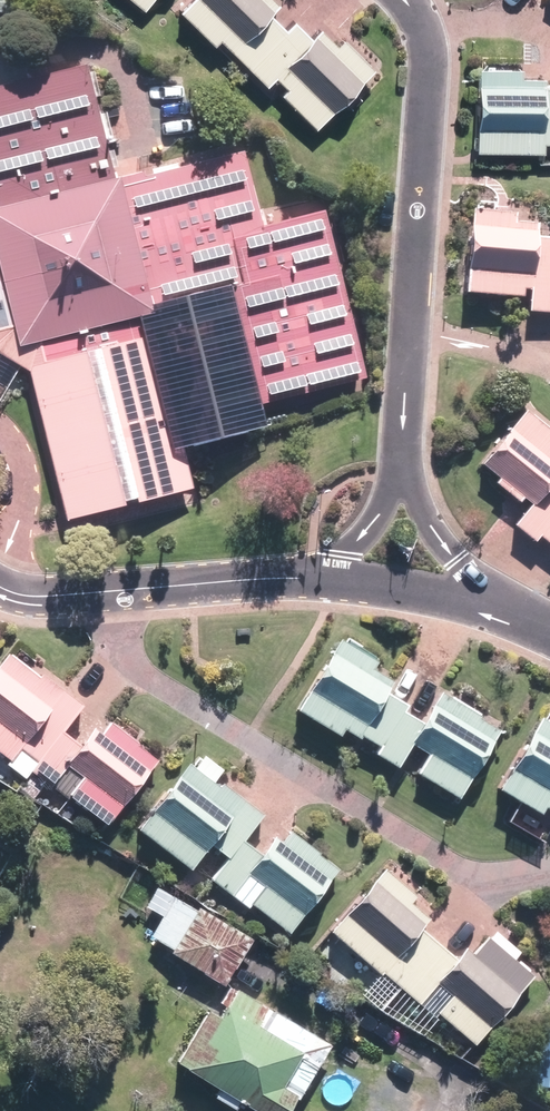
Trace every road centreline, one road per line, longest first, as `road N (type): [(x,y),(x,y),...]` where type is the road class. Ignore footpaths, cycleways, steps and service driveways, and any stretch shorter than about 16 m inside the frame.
road 1 (residential): [(549,873),(487,875),(439,863),(124,660),(108,592)]
road 2 (residential): [(406,0),(428,59),(411,328)]
road 3 (residential): [(337,577),(108,592)]
road 4 (residential): [(404,451),(420,503),(489,604)]
road 5 (residential): [(489,604),(337,577)]
road 6 (residential): [(411,328),(491,347),(549,373)]
road 7 (residential): [(404,451),(337,577)]
road 8 (residential): [(411,328),(404,451)]

